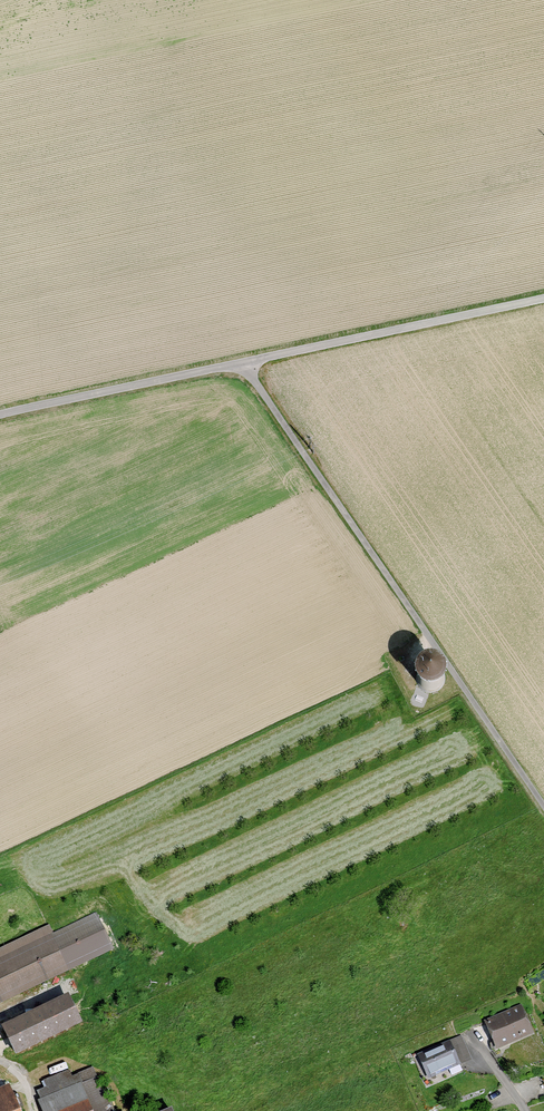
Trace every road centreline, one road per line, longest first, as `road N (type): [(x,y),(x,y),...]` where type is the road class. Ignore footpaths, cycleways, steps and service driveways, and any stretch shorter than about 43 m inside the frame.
road 1 (unclassified): [(241,361),(543,805)]
road 2 (unclassified): [(241,361),(543,297)]
road 3 (unclassified): [(0,413),(241,361)]

